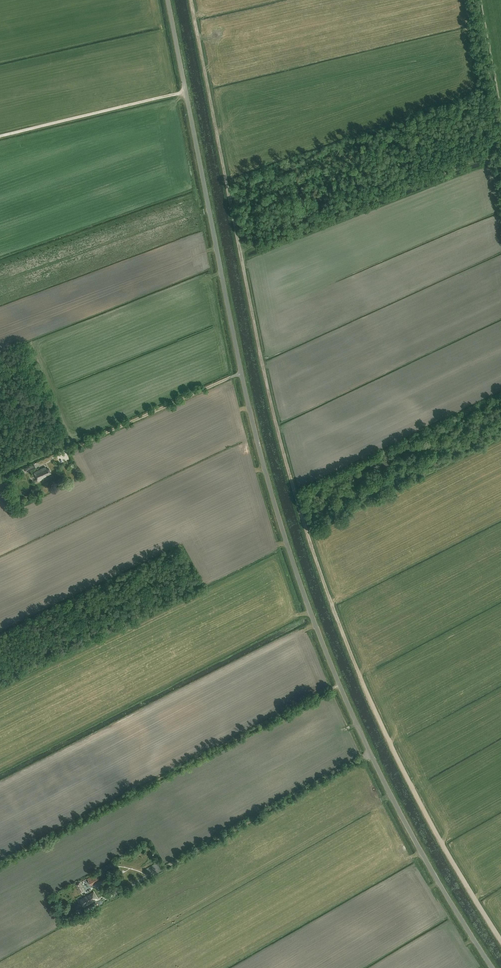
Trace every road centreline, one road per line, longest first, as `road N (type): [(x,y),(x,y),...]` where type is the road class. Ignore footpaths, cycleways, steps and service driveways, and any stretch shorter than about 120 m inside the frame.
road 1 (unclassified): [(493,967),(388,789),(308,606),(247,402),(168,0)]
road 2 (track): [(500,940),(386,739),(300,517)]
road 3 (track): [(300,517),(240,252)]
road 4 (track): [(240,252),(190,0)]

